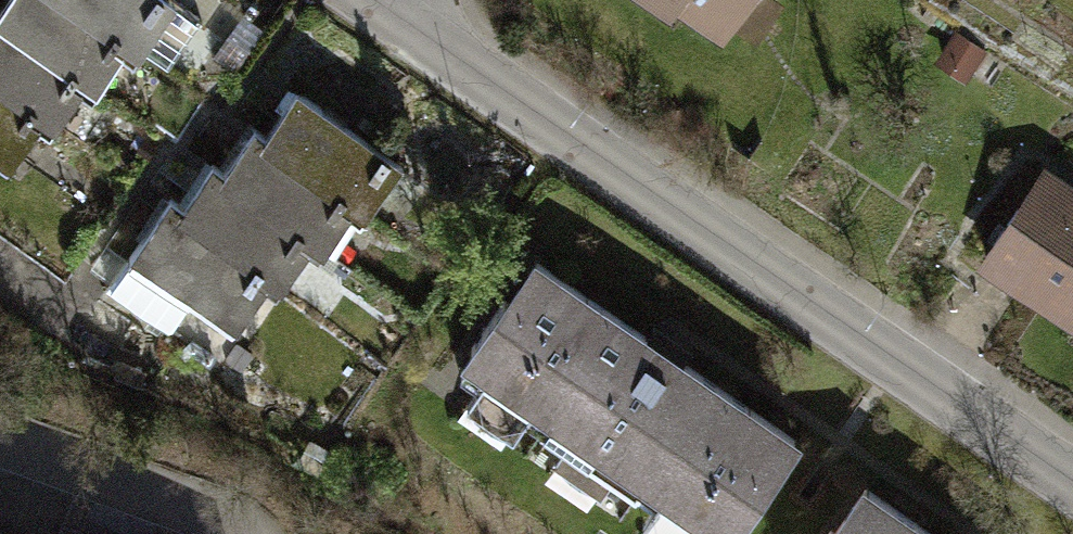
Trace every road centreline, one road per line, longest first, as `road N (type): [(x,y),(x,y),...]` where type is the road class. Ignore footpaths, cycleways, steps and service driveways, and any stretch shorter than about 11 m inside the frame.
road 1 (tertiary): [(379,2),(1072,481)]

